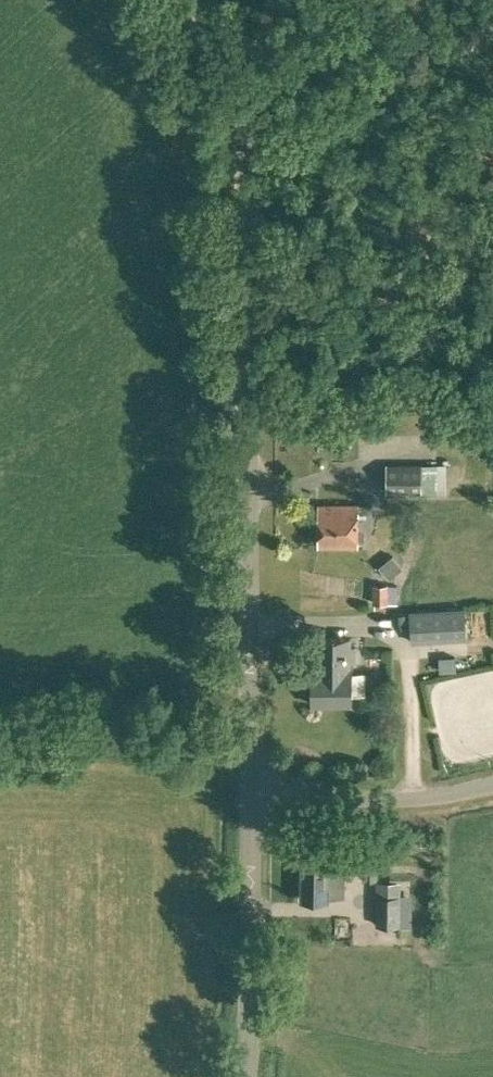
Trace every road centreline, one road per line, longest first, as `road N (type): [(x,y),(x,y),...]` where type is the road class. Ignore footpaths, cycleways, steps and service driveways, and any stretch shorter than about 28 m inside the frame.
road 1 (unclassified): [(251,730),(250,152),(256,74),(283,0)]
road 2 (unclassified): [(246,1076),(251,812)]
road 3 (unclassified): [(0,740),(251,730)]
road 4 (unclassified): [(251,812),(394,804),(492,786)]
road 5 (track): [(252,113),(186,0)]

